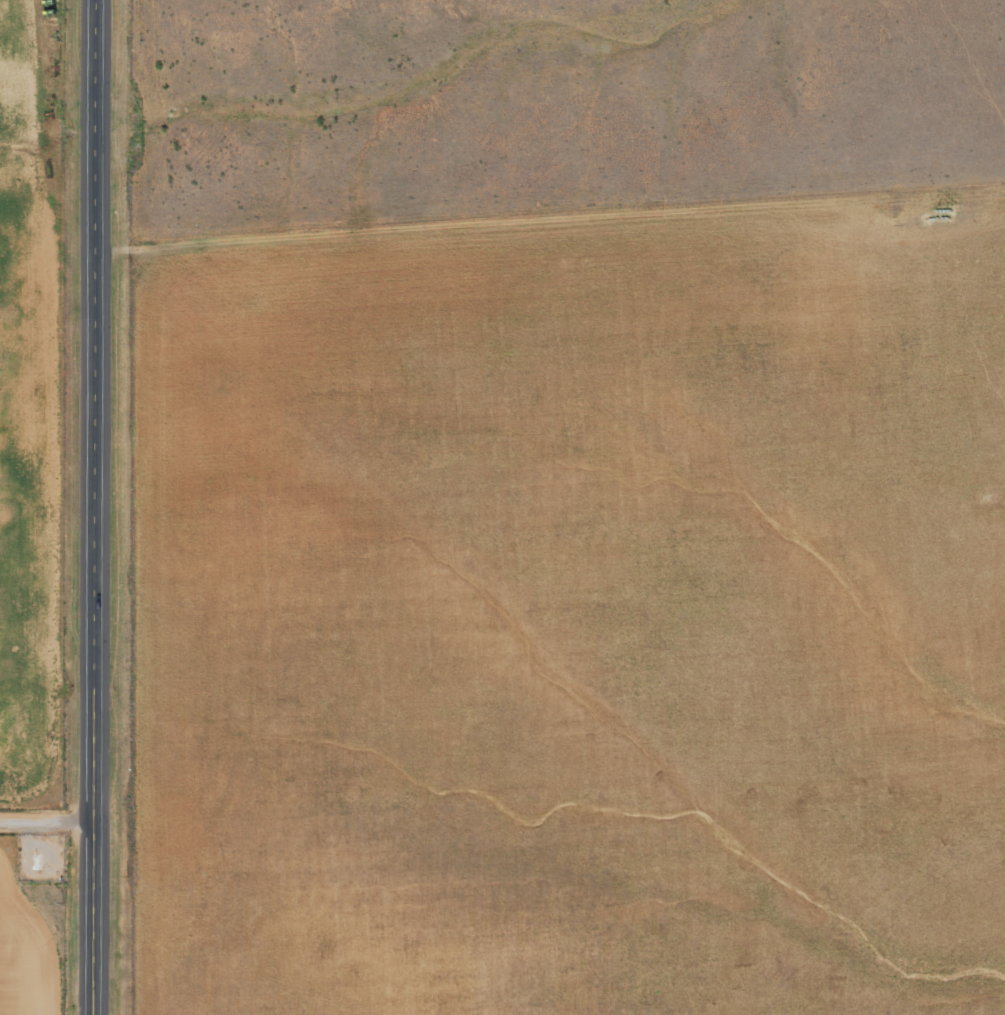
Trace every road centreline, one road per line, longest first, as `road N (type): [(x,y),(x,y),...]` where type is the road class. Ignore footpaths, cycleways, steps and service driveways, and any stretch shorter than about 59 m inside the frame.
road 1 (primary): [(96,1014),(100,0)]

